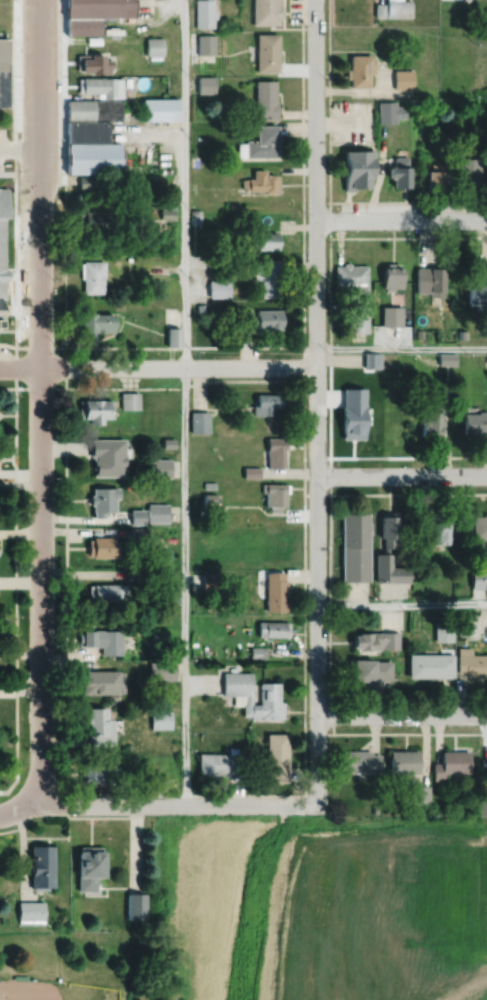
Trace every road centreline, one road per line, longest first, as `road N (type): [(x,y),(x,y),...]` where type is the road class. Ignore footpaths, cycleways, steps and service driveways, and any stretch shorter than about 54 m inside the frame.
road 1 (residential): [(39,0),(42,764),(28,803)]
road 2 (residential): [(315,0),(317,804)]
road 3 (residential): [(0,367),(316,366)]
road 4 (residential): [(28,803),(317,804)]
road 5 (residential): [(316,219),(486,219)]
road 6 (residential): [(317,475),(486,474)]
road 7 (residential): [(317,714),(486,714)]

